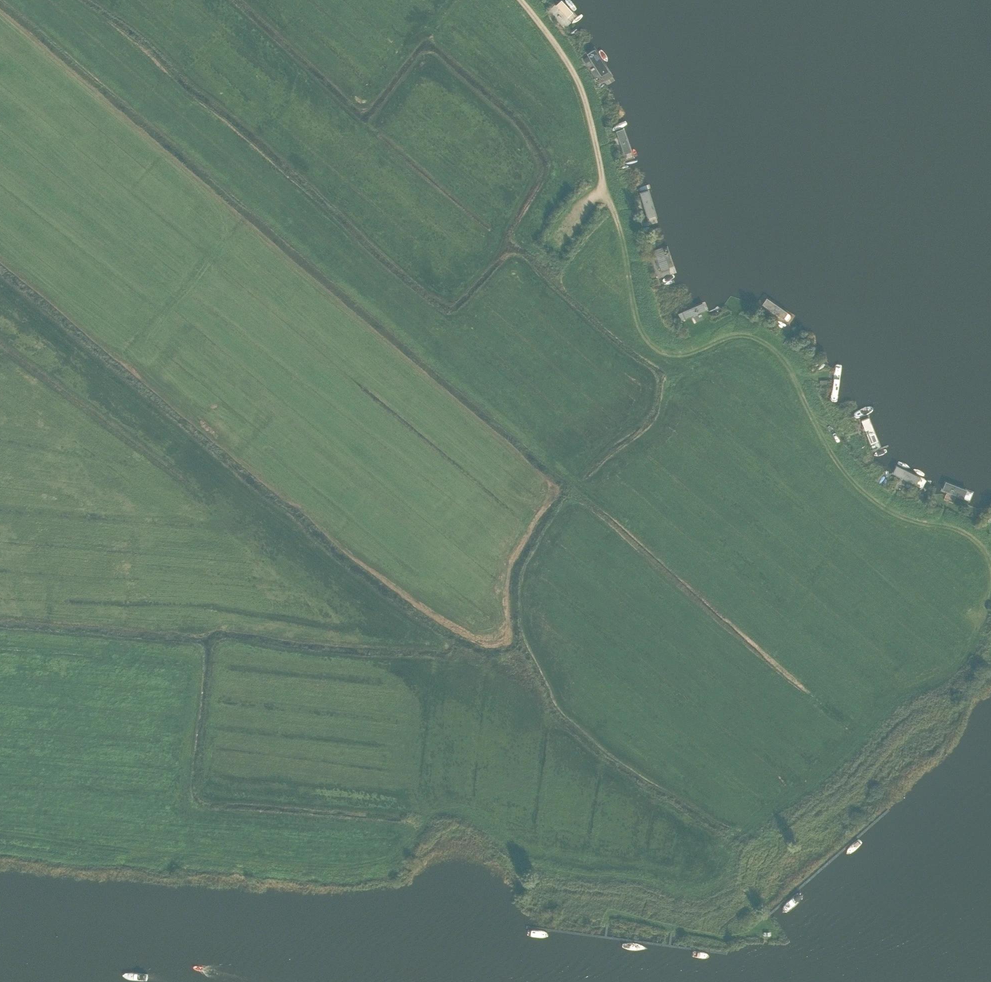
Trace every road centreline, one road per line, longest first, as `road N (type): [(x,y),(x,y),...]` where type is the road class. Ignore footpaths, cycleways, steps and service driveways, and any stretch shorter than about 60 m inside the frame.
road 1 (track): [(594,194),(618,222),(631,275),(659,331),(688,337),(742,311),(781,337),(802,367),(813,413),(867,481),(961,527),(990,552)]

